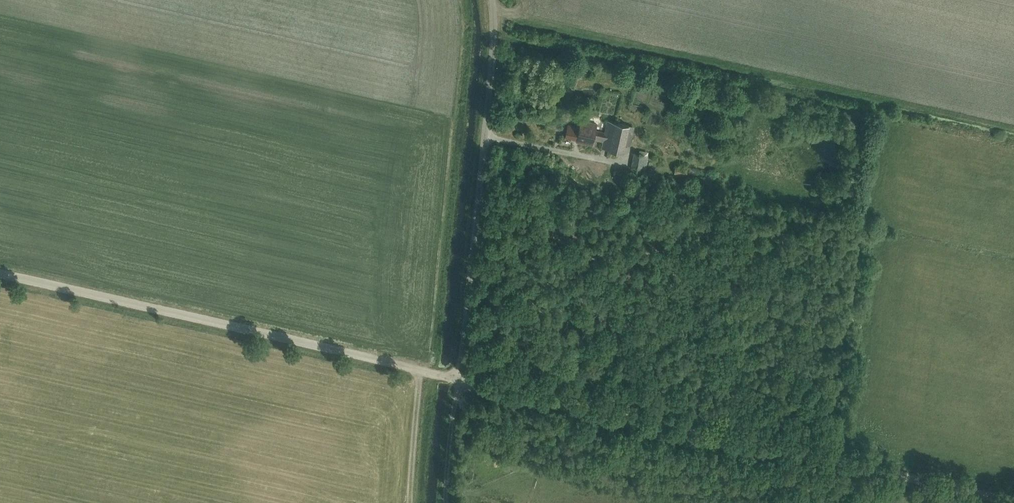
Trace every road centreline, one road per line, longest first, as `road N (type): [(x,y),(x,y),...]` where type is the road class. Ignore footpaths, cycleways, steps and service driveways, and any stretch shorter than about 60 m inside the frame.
road 1 (track): [(0,275),(458,379)]
road 2 (unclassified): [(458,379),(489,84),(489,0)]
road 3 (track): [(458,379),(782,453)]
road 4 (track): [(782,453),(1013,502)]
road 5 (track): [(458,379),(445,502)]

